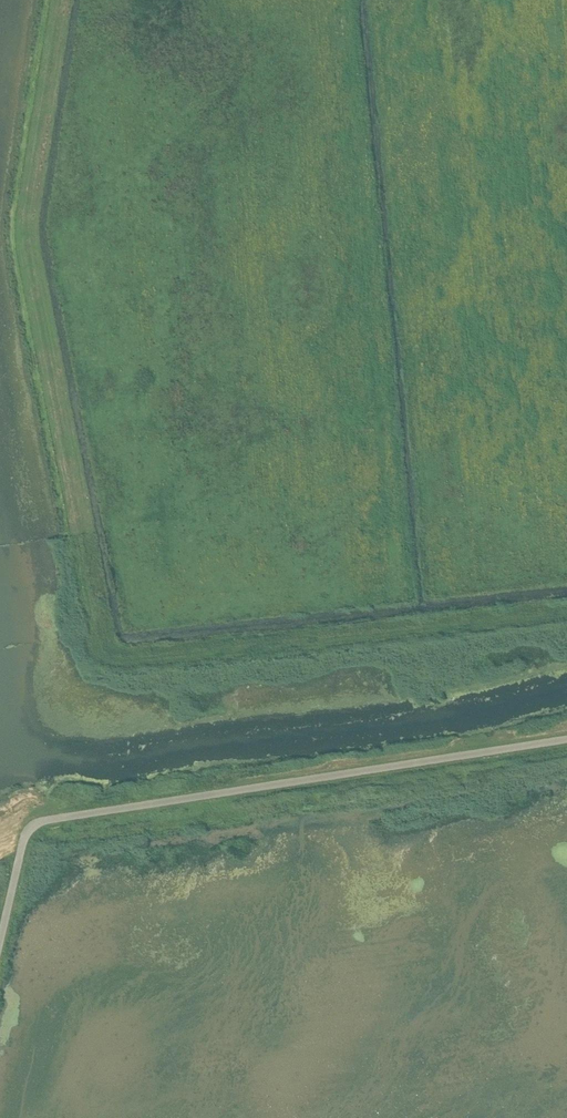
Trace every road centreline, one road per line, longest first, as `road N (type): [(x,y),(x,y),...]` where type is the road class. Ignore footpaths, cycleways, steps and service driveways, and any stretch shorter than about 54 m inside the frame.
road 1 (track): [(566,630),(94,674),(11,246),(51,0)]

